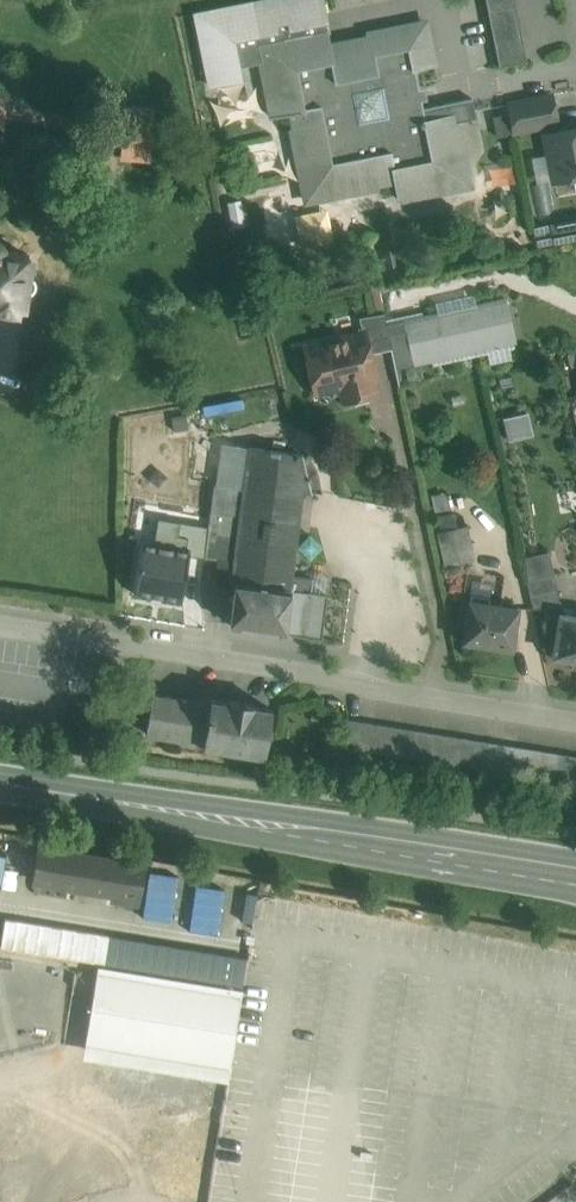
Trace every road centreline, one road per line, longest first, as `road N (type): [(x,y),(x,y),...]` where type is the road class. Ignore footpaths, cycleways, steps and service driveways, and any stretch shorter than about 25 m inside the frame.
road 1 (unclassified): [(575,720),(0,625)]
road 2 (secondary): [(575,879),(220,818)]
road 3 (secondary): [(220,818),(0,780)]

